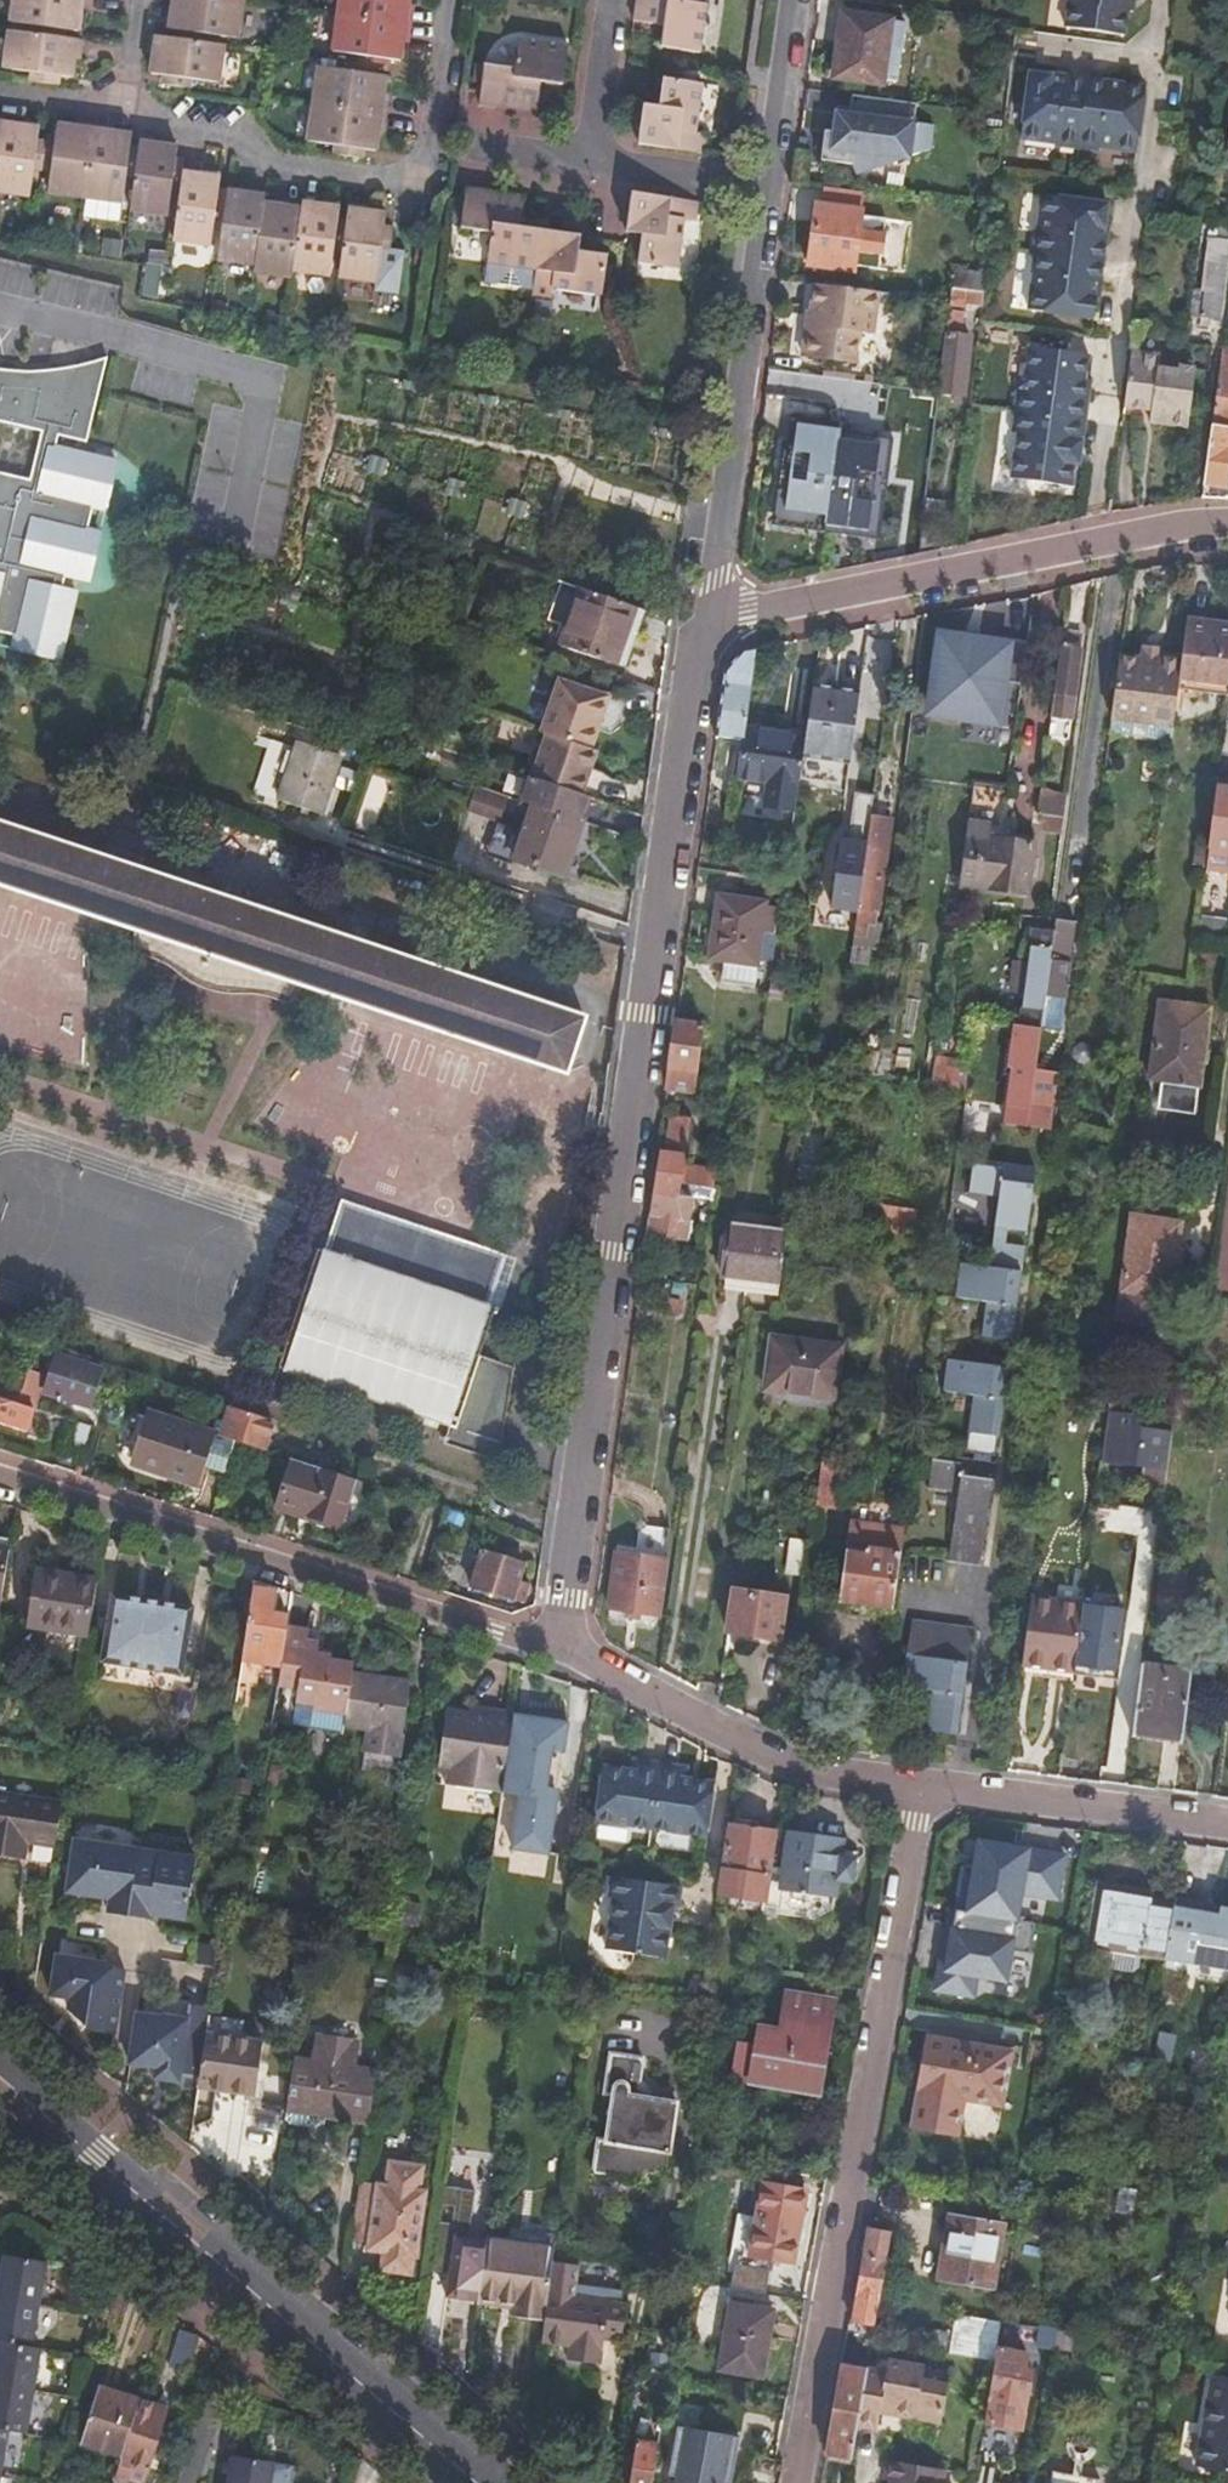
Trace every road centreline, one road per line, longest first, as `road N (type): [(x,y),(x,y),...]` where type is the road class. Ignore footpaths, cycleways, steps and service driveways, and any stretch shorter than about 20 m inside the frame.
road 1 (residential): [(553,1652),(708,622)]
road 2 (residential): [(922,1786),(791,2482)]
road 3 (residential): [(0,1476),(553,1652)]
road 4 (residential): [(1227,521),(1198,520),(708,622)]
road 5 (residential): [(124,116),(222,133),(280,164),(421,183),(447,0)]
road 6 (residential): [(708,622),(767,191)]
road 7 (residential): [(553,1652),(605,1669),(800,1768),(922,1786)]
road 8 (residential): [(922,1786),(1227,1823)]
road 9 (secondary): [(258,2298),(29,2106)]
road 10 (secondary): [(467,2482),(258,2298)]
road 11 (residential): [(193,2482),(258,2298)]
road 12 (residential): [(767,191),(796,0)]
road 13 (residential): [(587,167),(767,191)]
road 14 (residential): [(605,0),(587,167)]
road 15 (residential): [(124,116),(0,101)]
road 16 (residential): [(466,149),(587,167)]

